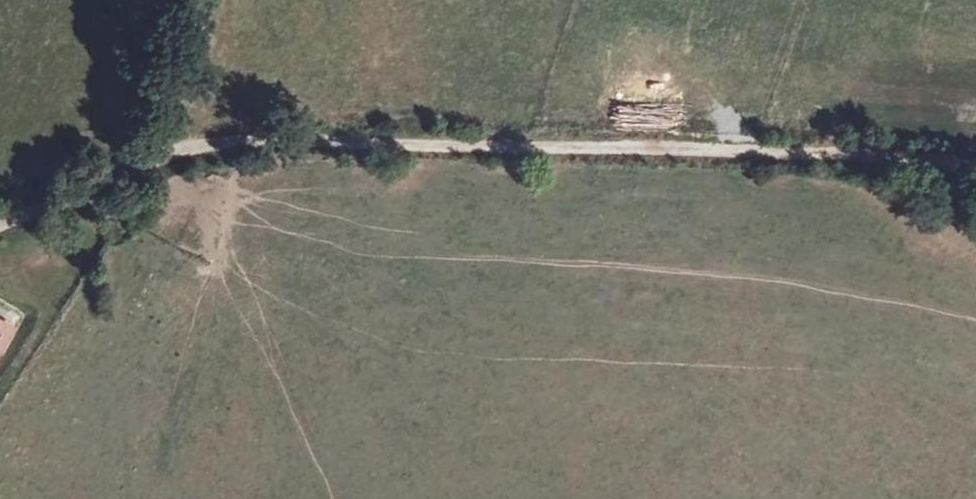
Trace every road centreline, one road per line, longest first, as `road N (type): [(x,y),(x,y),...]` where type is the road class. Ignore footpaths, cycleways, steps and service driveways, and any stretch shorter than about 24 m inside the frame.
road 1 (track): [(975,170),(888,156),(679,149),(227,144),(153,162),(0,225)]

